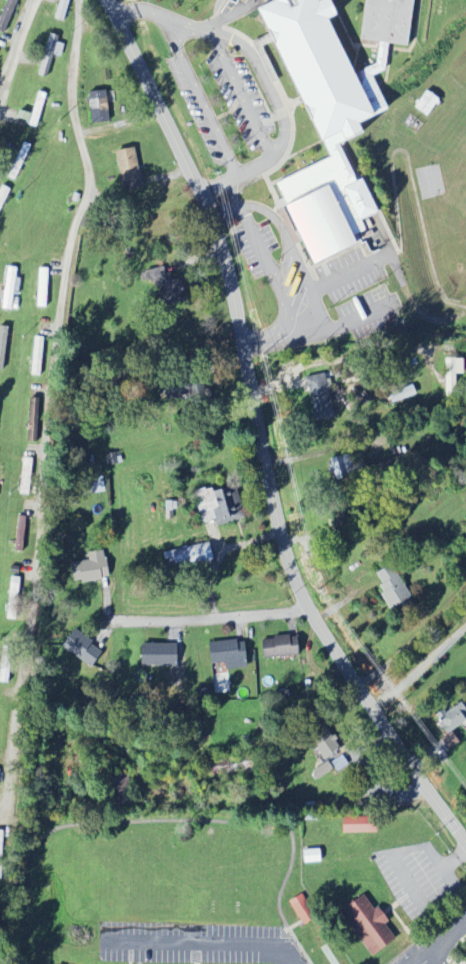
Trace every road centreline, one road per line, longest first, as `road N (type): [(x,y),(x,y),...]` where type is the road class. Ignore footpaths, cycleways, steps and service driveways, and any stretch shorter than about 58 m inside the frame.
road 1 (tertiary): [(465,838),(297,587),(210,214),(108,0)]
road 2 (residential): [(79,0),(72,94),(90,191),(69,256),(57,340),(10,817)]
road 3 (residential): [(308,606),(98,621)]

